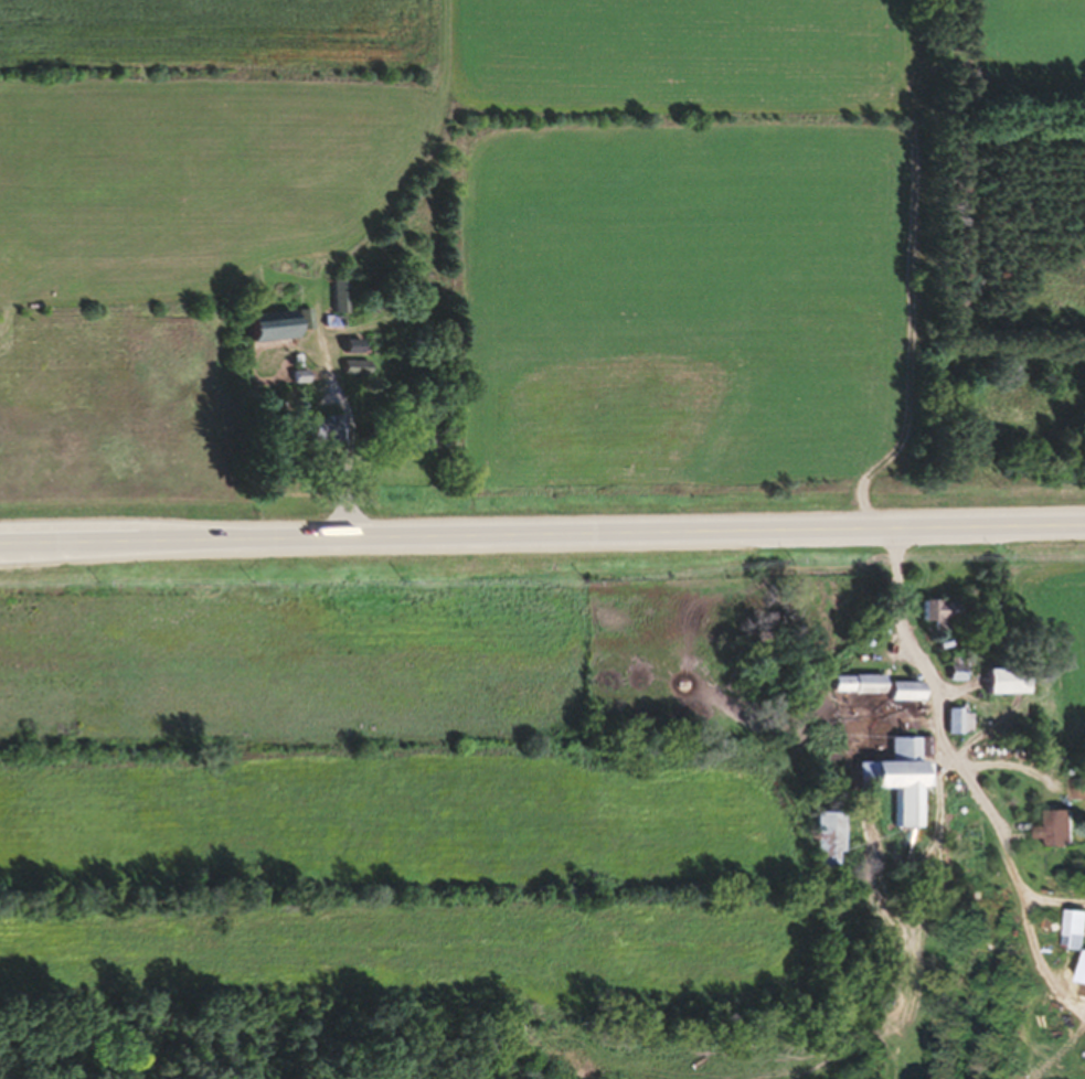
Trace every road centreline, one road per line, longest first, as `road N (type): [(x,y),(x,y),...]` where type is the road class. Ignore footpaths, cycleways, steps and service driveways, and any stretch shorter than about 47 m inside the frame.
road 1 (primary): [(0,552),(1084,533)]

